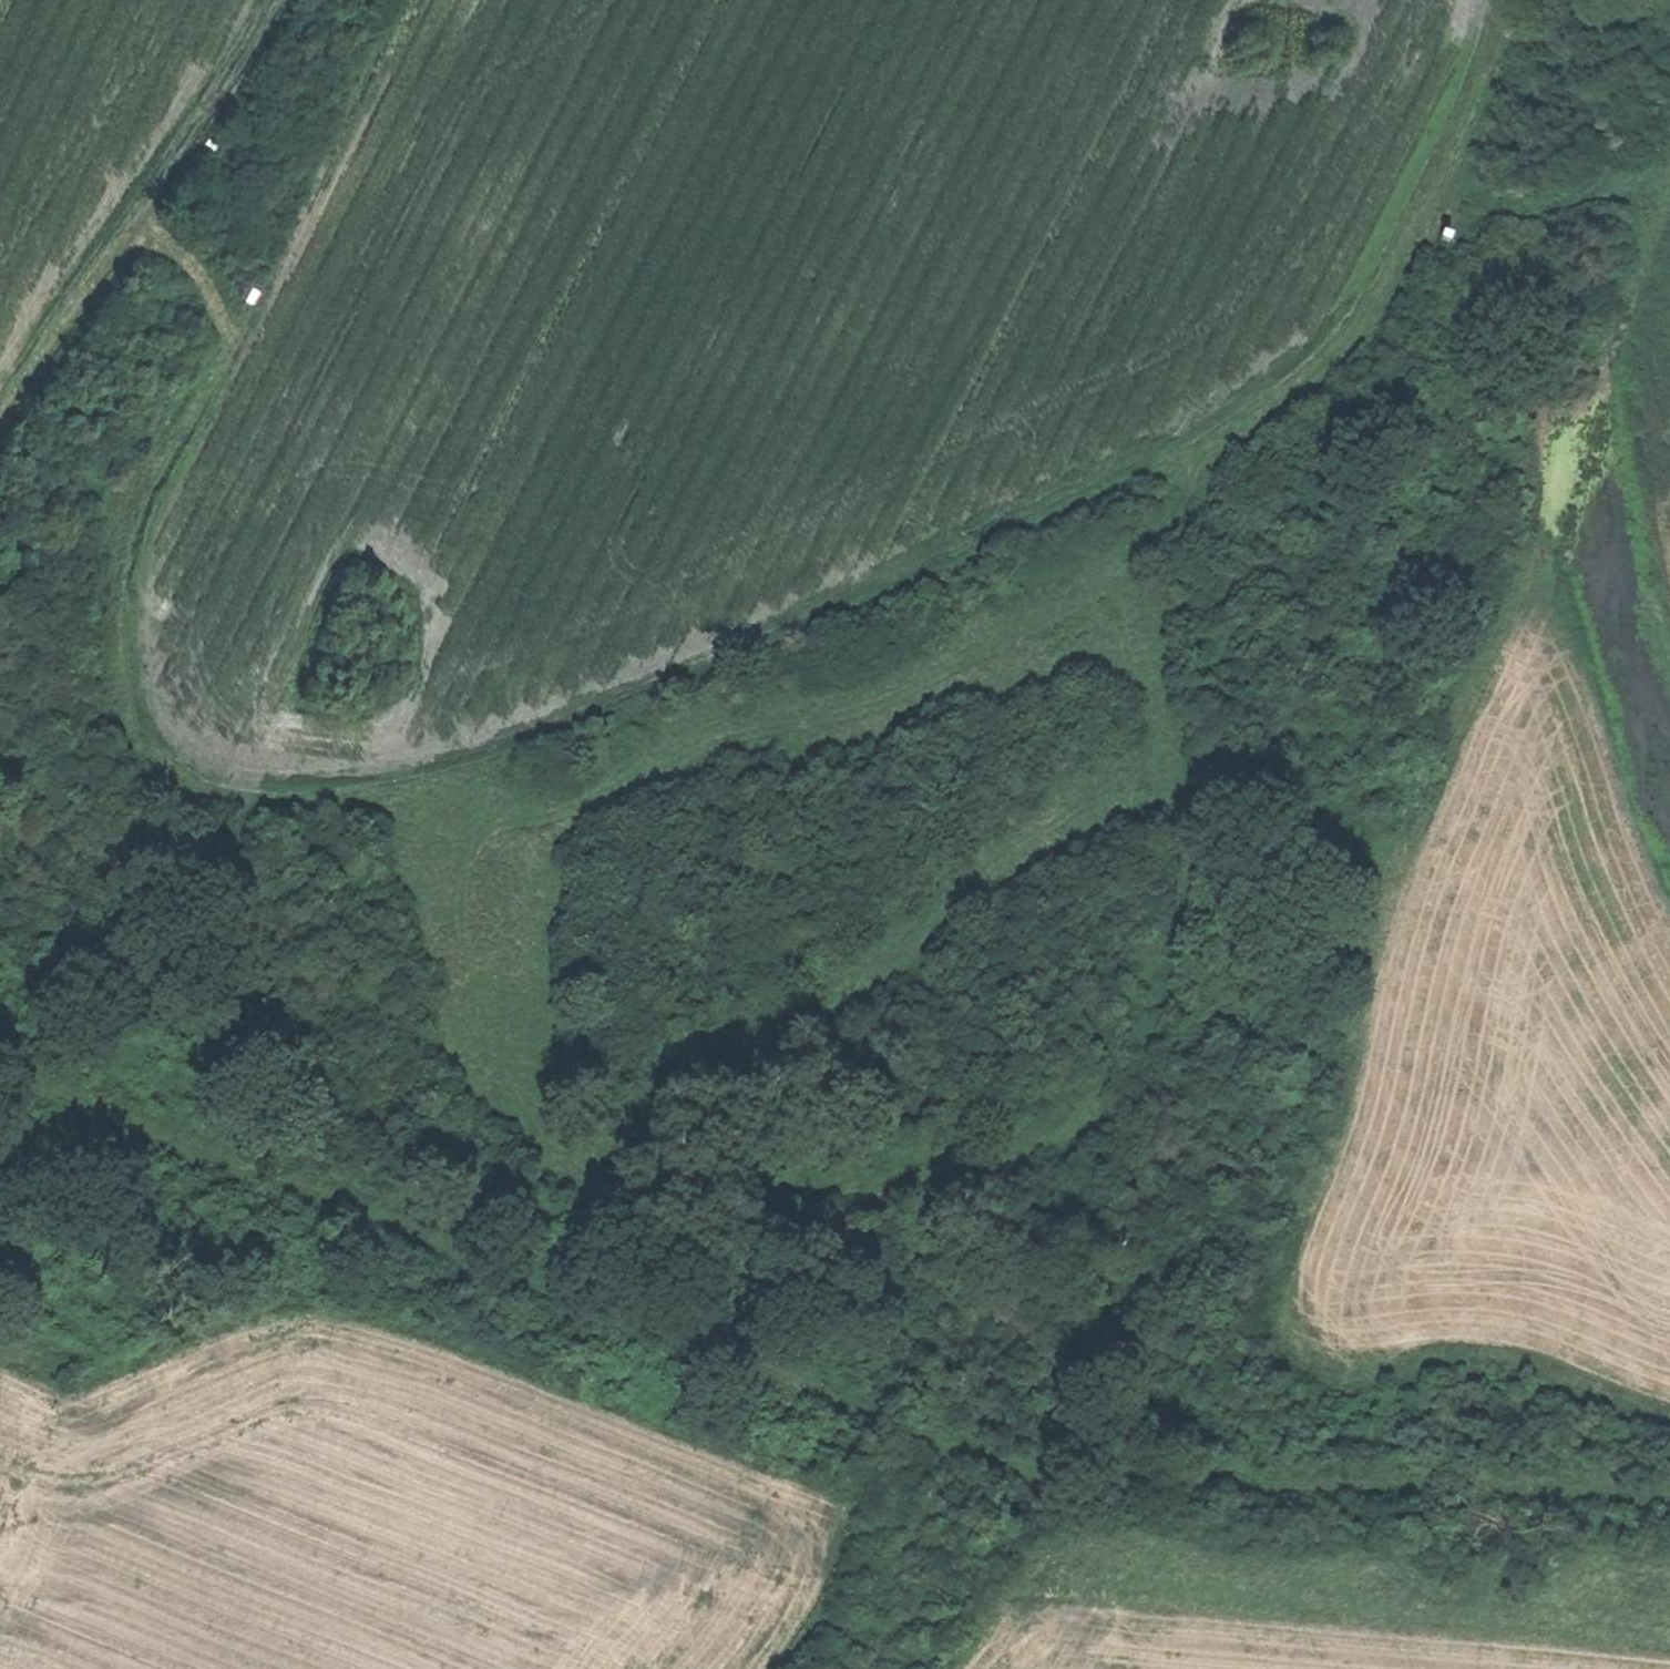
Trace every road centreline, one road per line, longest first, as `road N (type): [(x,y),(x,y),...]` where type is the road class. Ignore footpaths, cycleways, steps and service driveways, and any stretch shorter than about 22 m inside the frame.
road 1 (track): [(0,415),(95,286),(273,0)]

